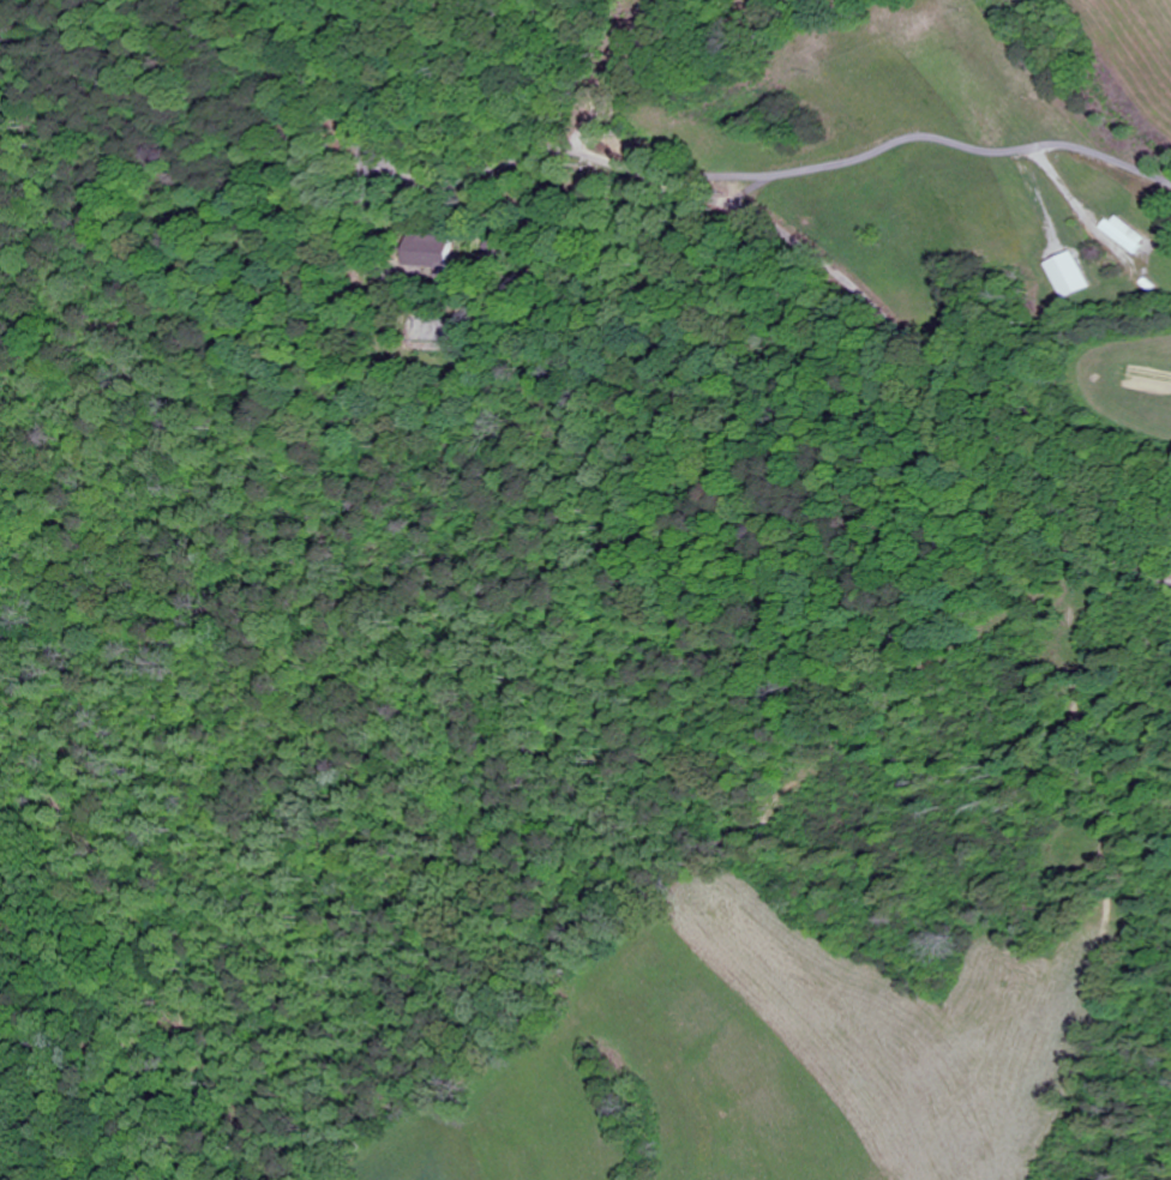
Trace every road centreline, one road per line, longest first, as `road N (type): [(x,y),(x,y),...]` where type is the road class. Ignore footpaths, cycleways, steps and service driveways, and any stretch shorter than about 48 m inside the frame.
road 1 (residential): [(1170,575),(1083,547),(1031,501),(961,403),(872,303),(759,212),(577,149),(542,150),(442,182),(409,176),(271,47),(236,0)]

